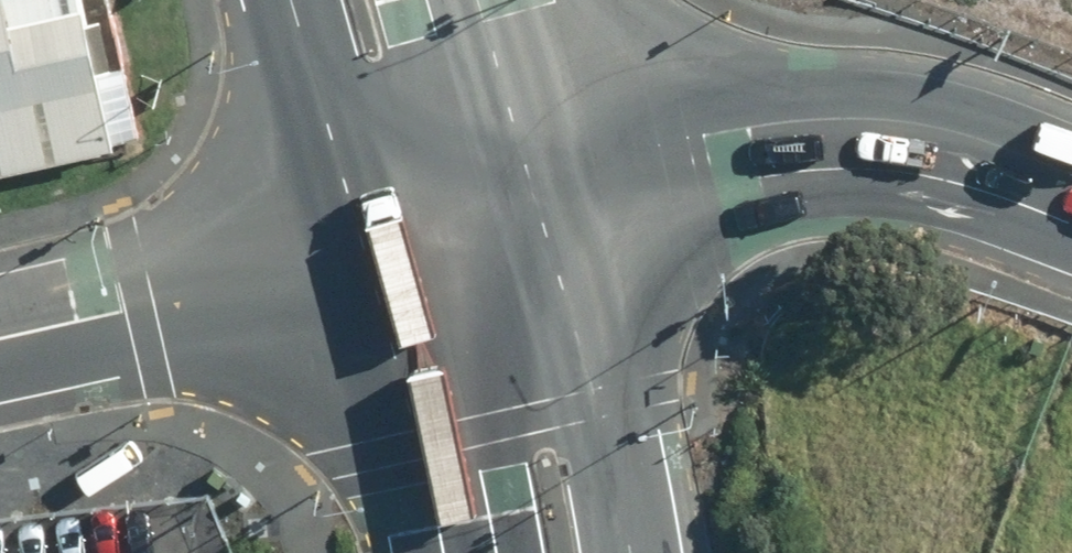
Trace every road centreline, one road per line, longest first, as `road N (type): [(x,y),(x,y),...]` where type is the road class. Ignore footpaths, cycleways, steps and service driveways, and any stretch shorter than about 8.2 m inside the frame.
road 1 (primary): [(1071,189),(964,150),(837,137),(758,143),(535,200)]
road 2 (residential): [(361,242),(0,327)]
road 3 (primary): [(535,200),(593,404),(624,552)]
road 4 (primary): [(457,552),(361,242)]
road 5 (secondary): [(361,242),(293,0)]
road 6 (secondary): [(483,0),(535,200)]
road 7 (primary): [(535,200),(361,242)]

